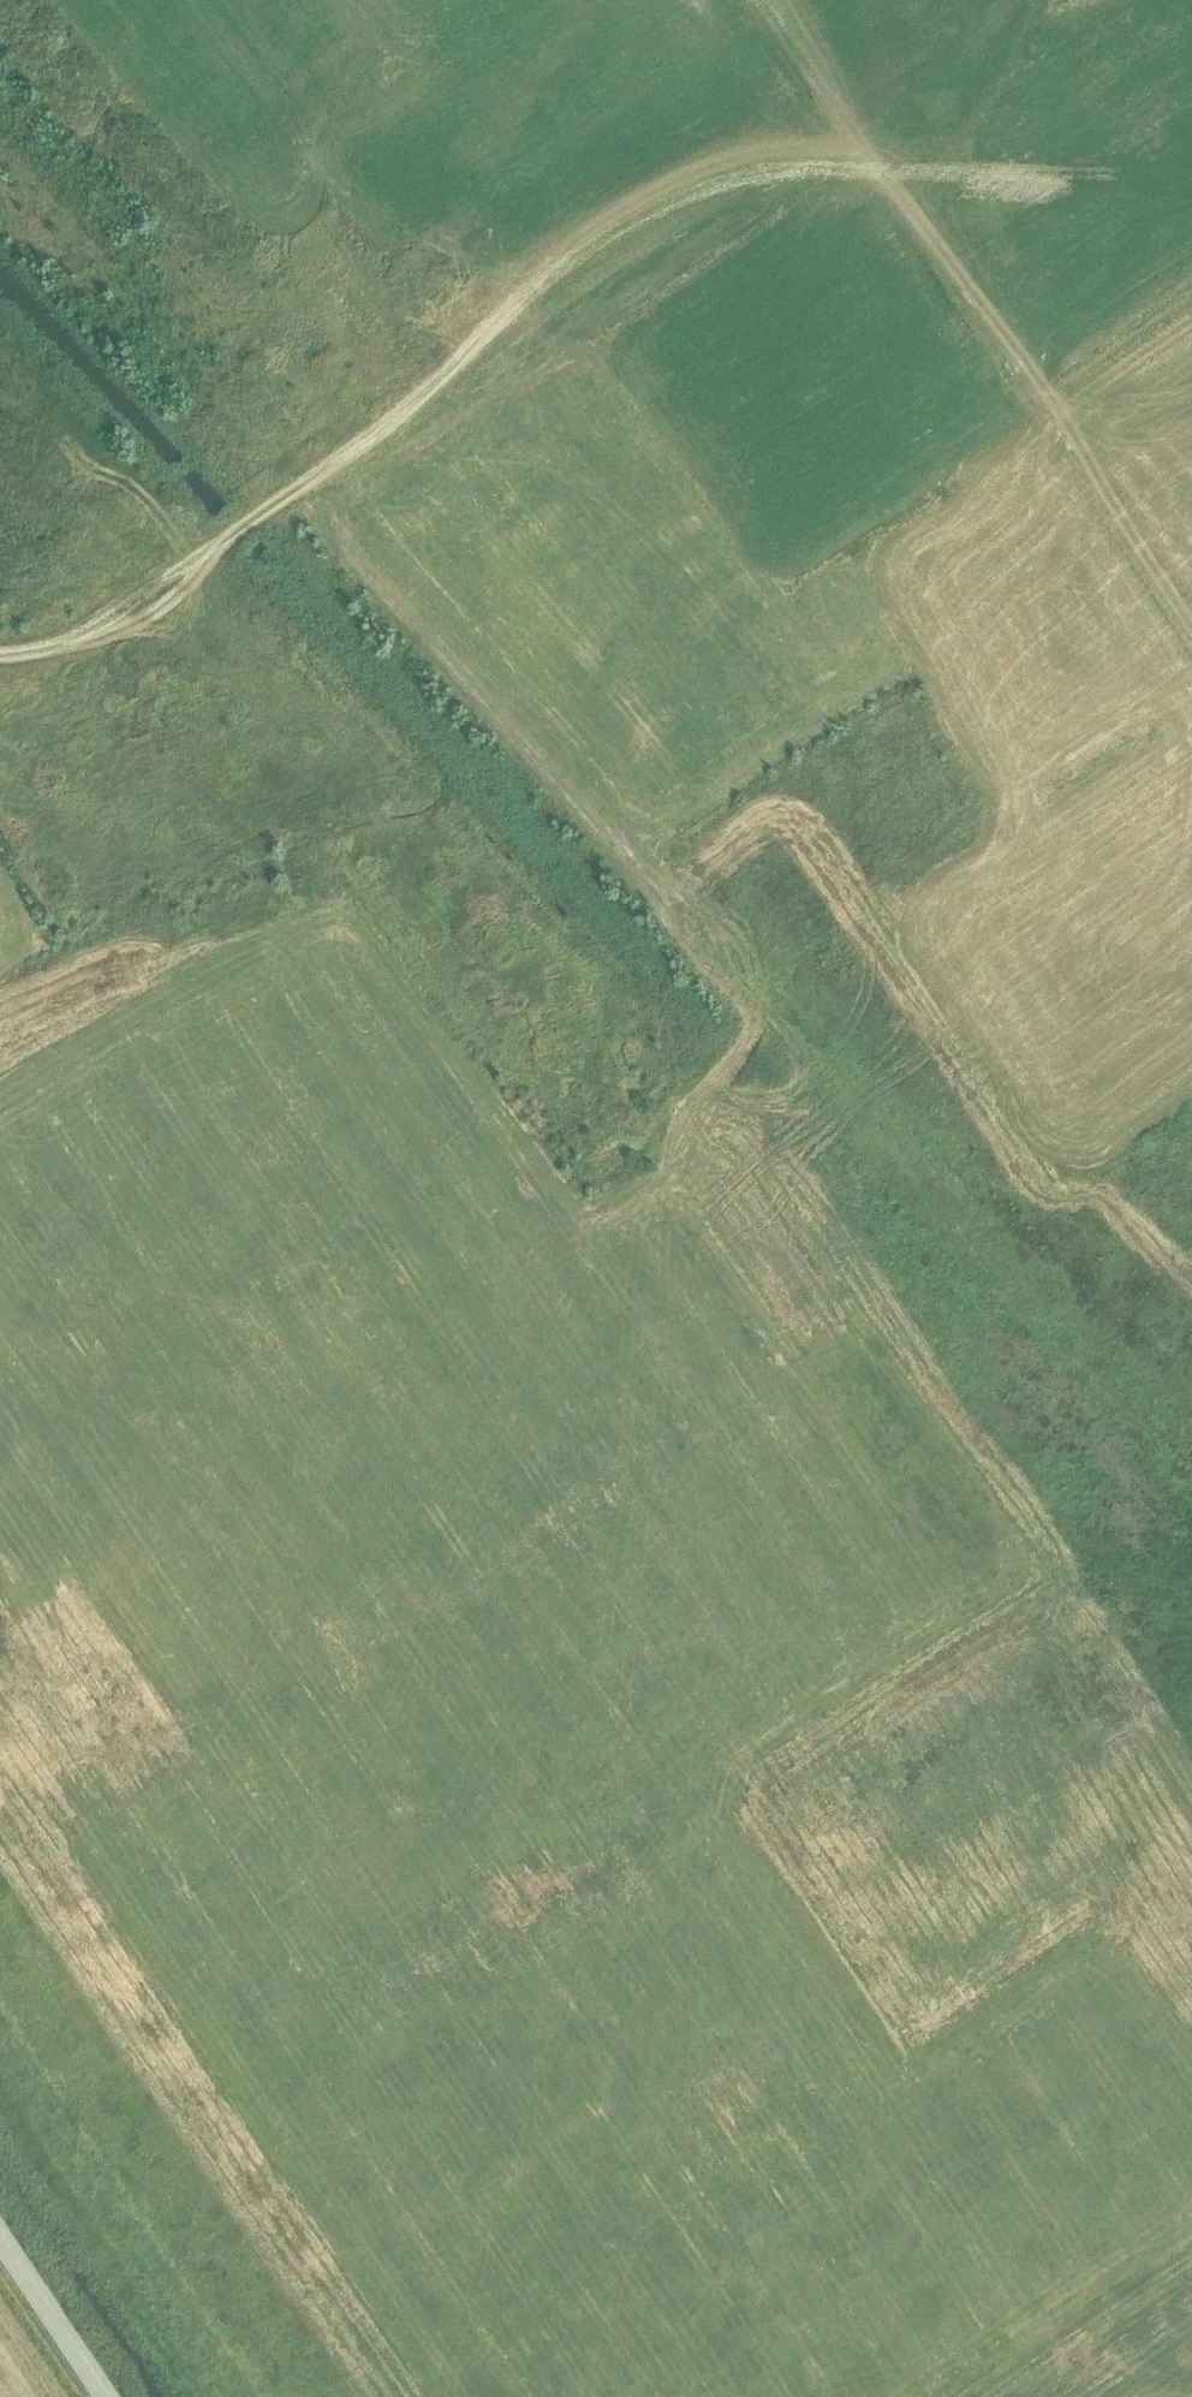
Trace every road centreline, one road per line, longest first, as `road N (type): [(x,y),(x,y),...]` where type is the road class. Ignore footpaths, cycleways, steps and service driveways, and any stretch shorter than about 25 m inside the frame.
road 1 (track): [(0,668),(166,596),(377,434),(500,302),(762,155),(876,189)]
road 2 (track): [(750,0),(1191,661)]
road 3 (unclassified): [(104,2396),(0,2240)]

